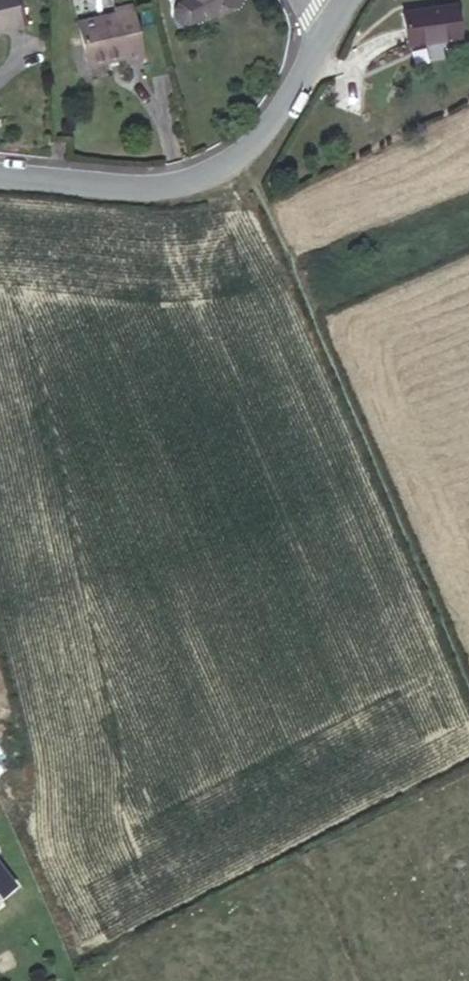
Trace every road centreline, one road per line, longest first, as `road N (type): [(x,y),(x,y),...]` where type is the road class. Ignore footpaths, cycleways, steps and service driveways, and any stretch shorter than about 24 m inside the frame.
road 1 (residential): [(0,175),(149,186),(239,158),(289,96),(323,21)]

